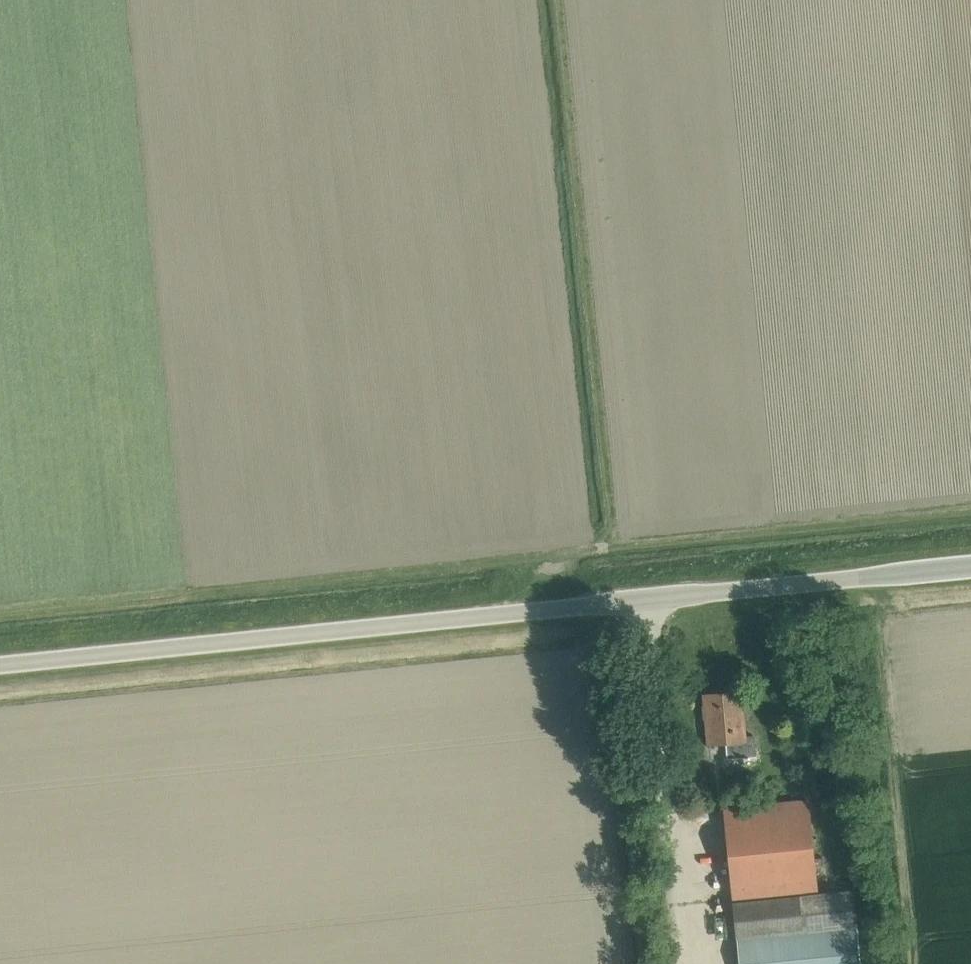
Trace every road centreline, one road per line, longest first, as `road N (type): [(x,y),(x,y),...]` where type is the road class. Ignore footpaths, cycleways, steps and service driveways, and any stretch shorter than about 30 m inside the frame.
road 1 (unclassified): [(0,665),(970,566)]

